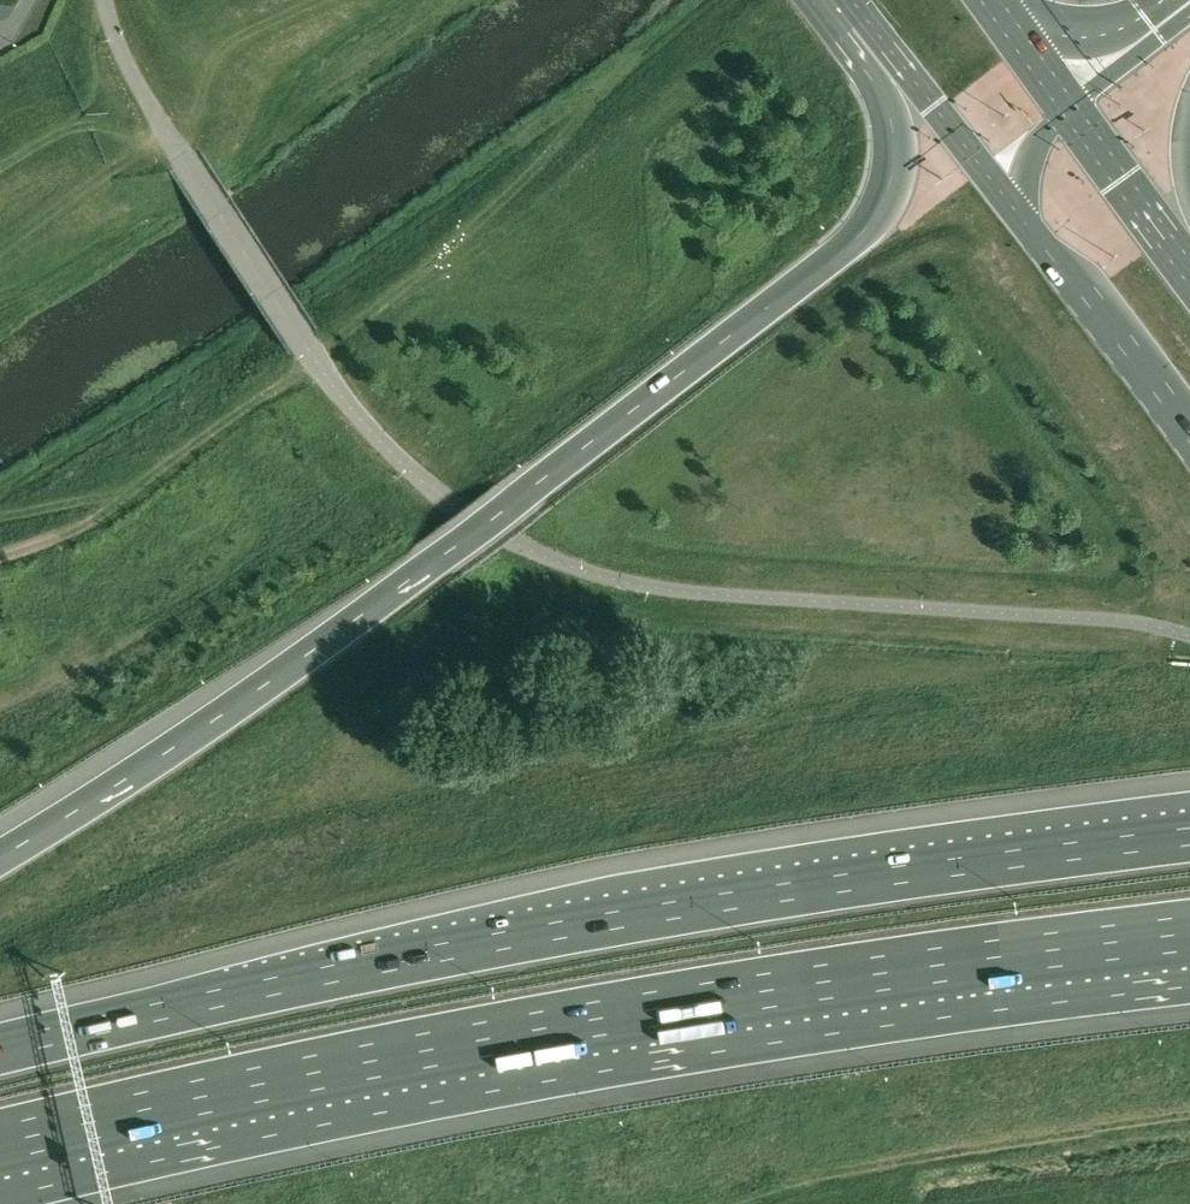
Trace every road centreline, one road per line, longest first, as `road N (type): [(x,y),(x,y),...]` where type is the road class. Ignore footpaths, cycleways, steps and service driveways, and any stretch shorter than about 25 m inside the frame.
road 1 (motorway): [(867,21),(896,153),(883,203),(864,229),(460,543),(0,852)]
road 2 (motorway): [(1189,839),(792,890),(497,942),(0,1051)]
road 3 (motorway): [(0,1143),(232,1090),(773,988),(1189,933)]
road 4 (track): [(0,559),(85,533),(316,364)]
road 5 (primary): [(1025,221),(1189,431)]
road 6 (primary): [(867,21),(1025,221)]
road 7 (primary): [(1189,272),(1070,107)]
road 8 (motorway): [(1189,13),(1070,107)]
road 9 (primary): [(1070,107),(991,0)]
road 10 (motorway): [(1070,107),(1033,150),(1025,221)]

